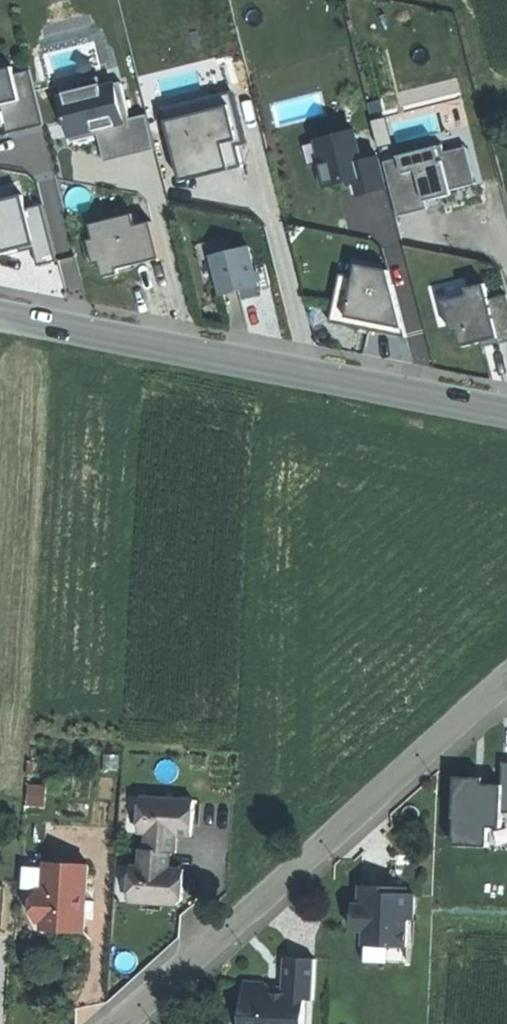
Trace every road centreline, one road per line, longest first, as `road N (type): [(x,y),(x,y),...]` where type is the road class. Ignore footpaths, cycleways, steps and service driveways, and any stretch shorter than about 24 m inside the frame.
road 1 (tertiary): [(122,1023),(506,678)]
road 2 (secondary): [(0,312),(506,412)]

